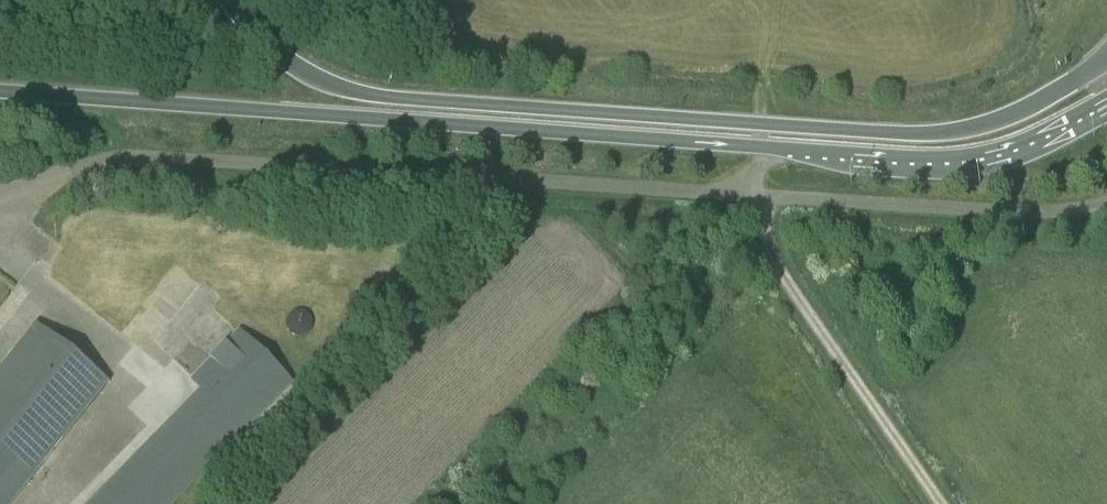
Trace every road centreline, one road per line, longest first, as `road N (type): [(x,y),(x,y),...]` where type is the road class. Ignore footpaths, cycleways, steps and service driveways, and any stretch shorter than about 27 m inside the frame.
road 1 (primary): [(0,91),(934,157),(995,151),(1106,98)]
road 2 (unclassified): [(0,199),(108,162),(148,160),(991,211),(1106,203)]
road 3 (primary): [(1106,62),(1012,116),(950,132),(380,96),(322,83),(282,61),(227,0)]

